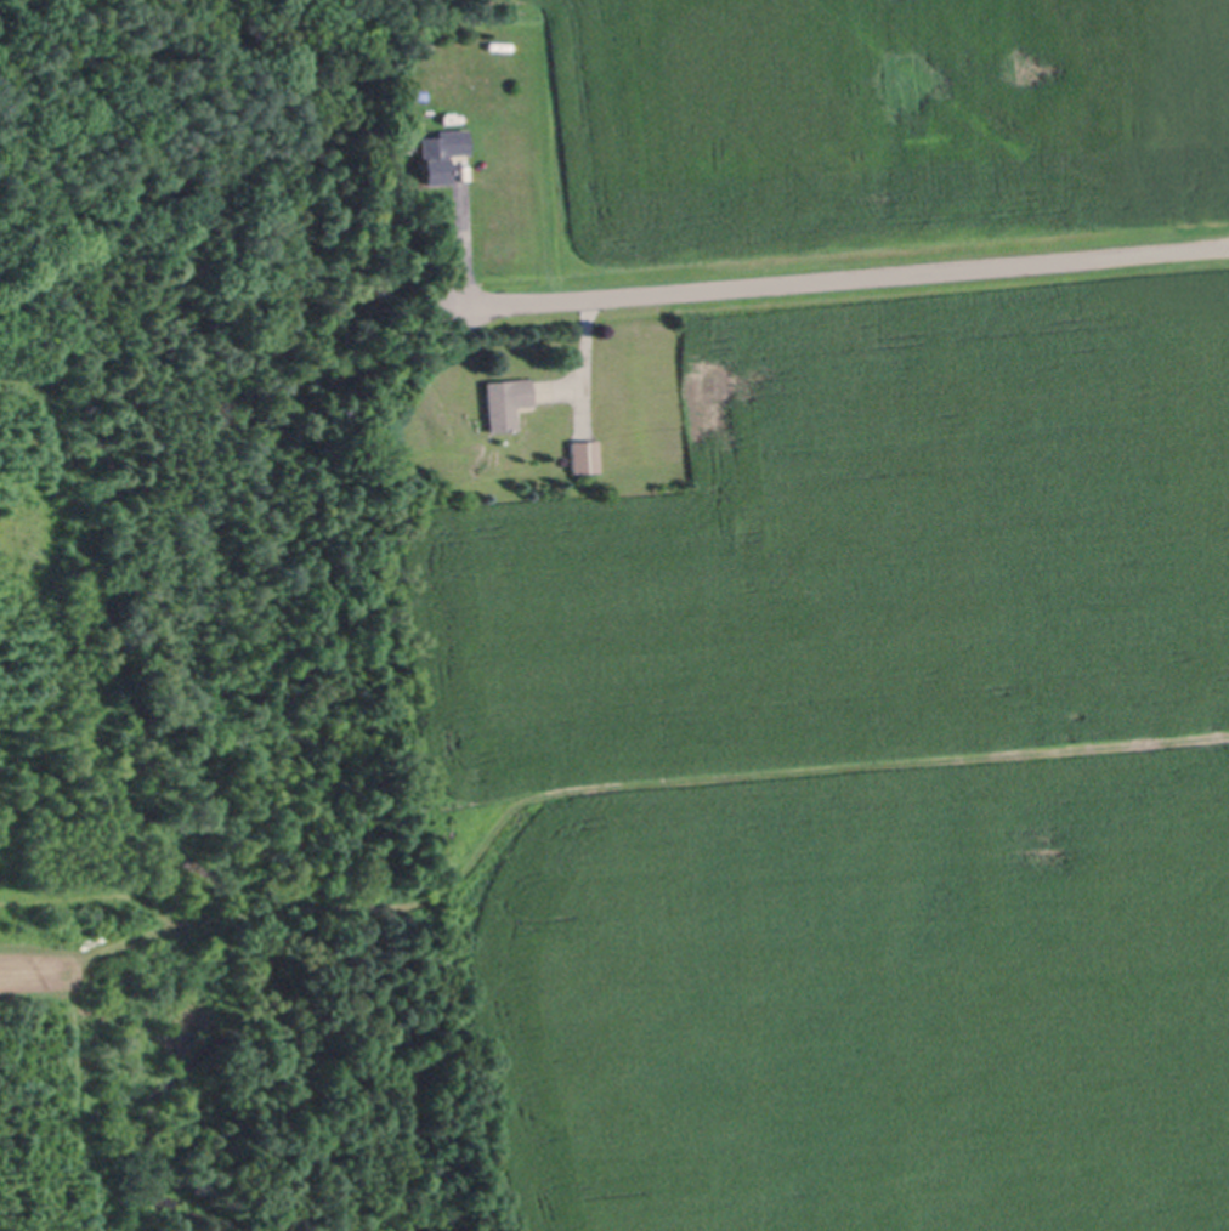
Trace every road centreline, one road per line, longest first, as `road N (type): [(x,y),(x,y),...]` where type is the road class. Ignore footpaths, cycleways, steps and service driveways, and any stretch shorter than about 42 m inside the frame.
road 1 (residential): [(465,307),(1228,245)]

